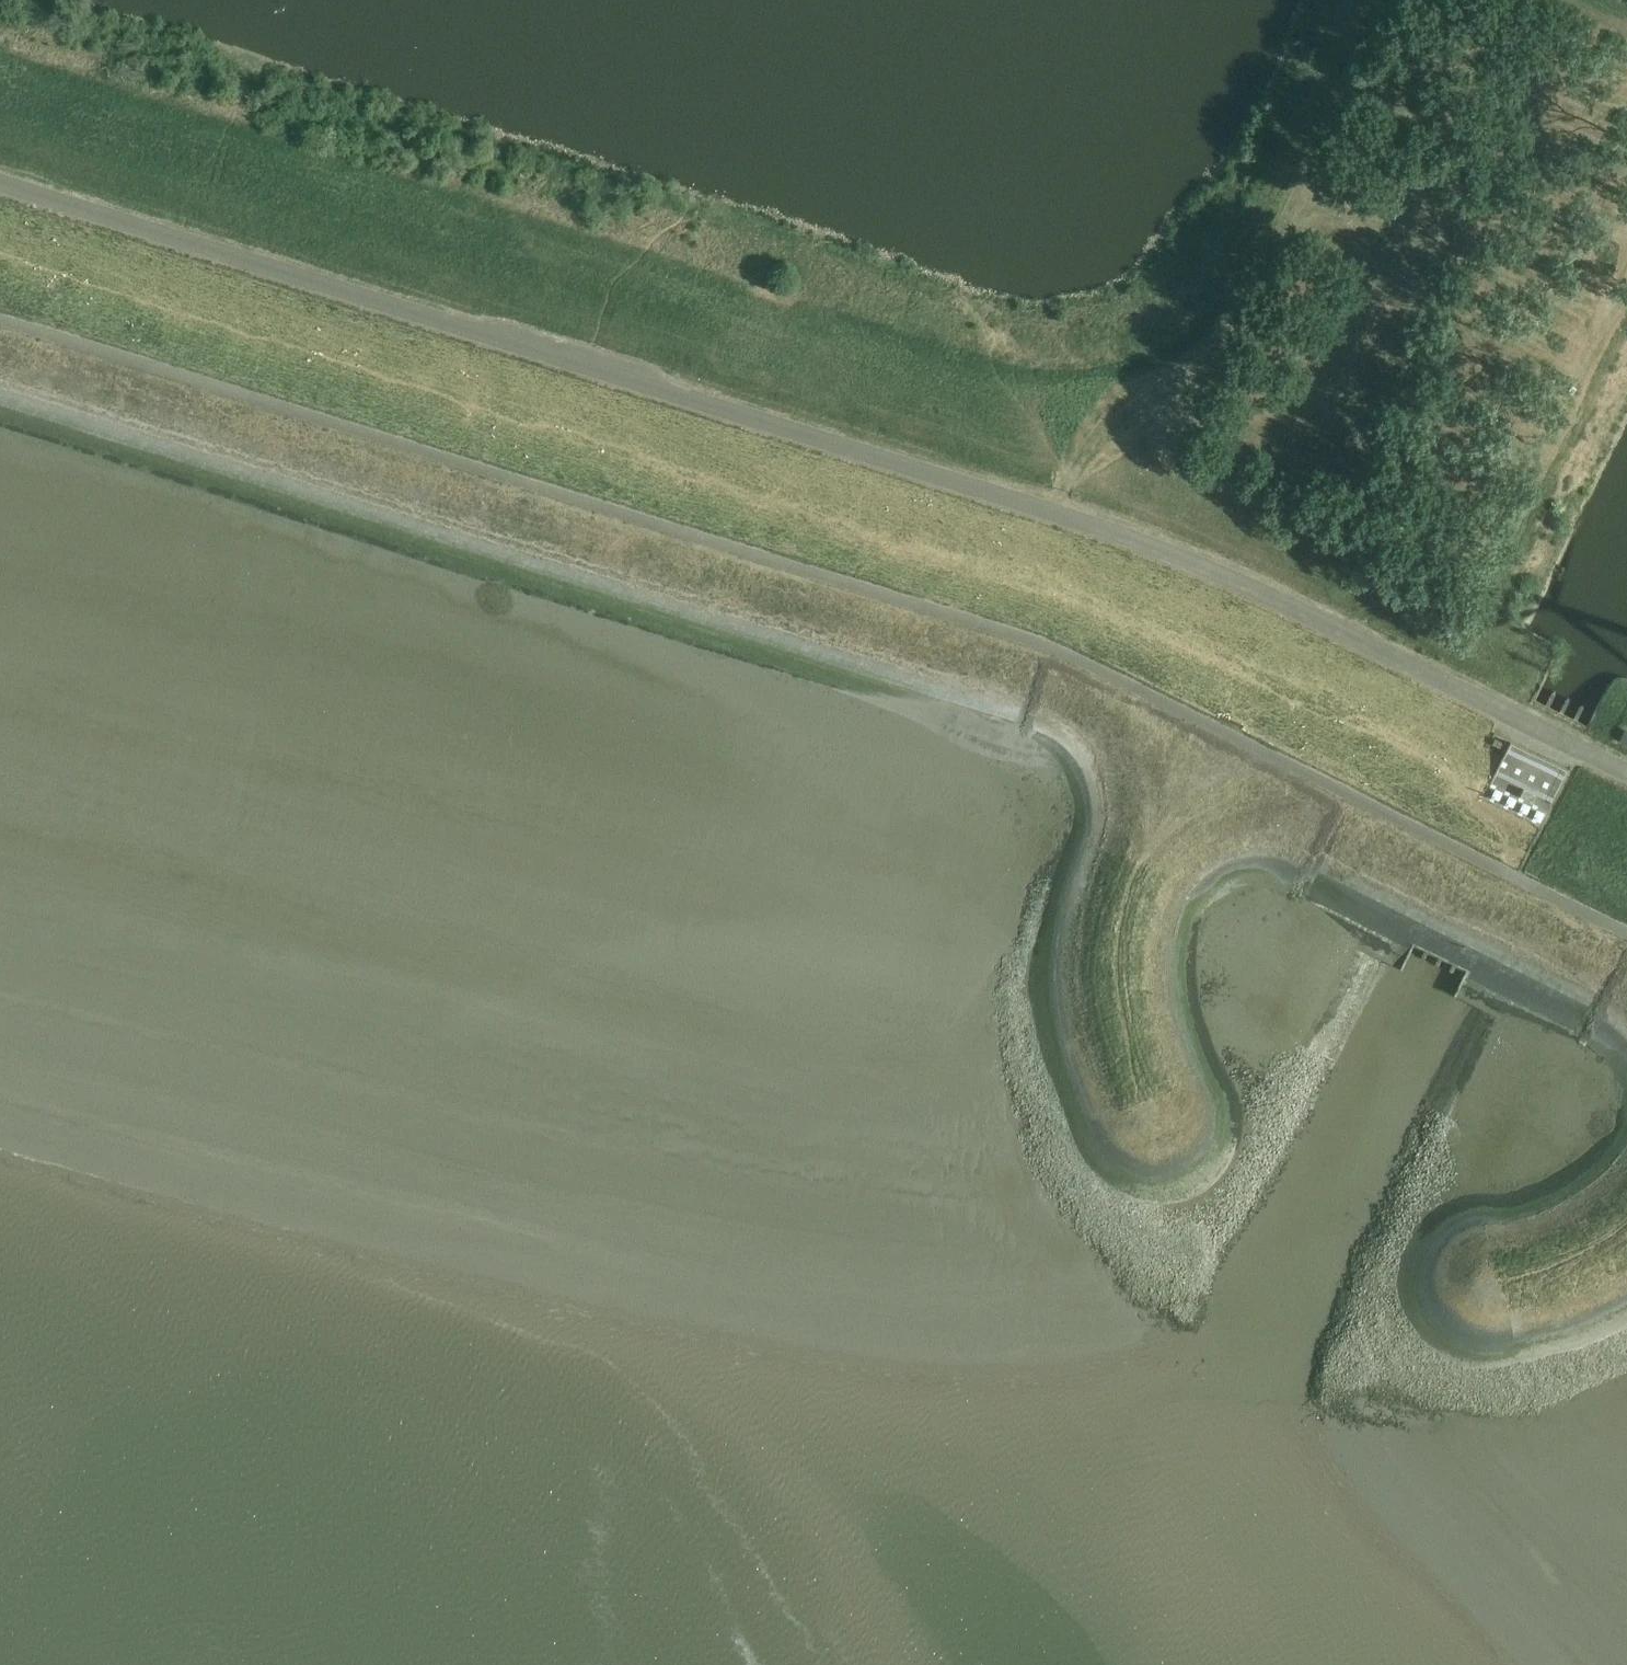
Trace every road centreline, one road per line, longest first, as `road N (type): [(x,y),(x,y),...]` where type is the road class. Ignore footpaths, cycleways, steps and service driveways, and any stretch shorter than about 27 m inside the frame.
road 1 (unclassified): [(1626,772),(1165,550),(0,184)]

